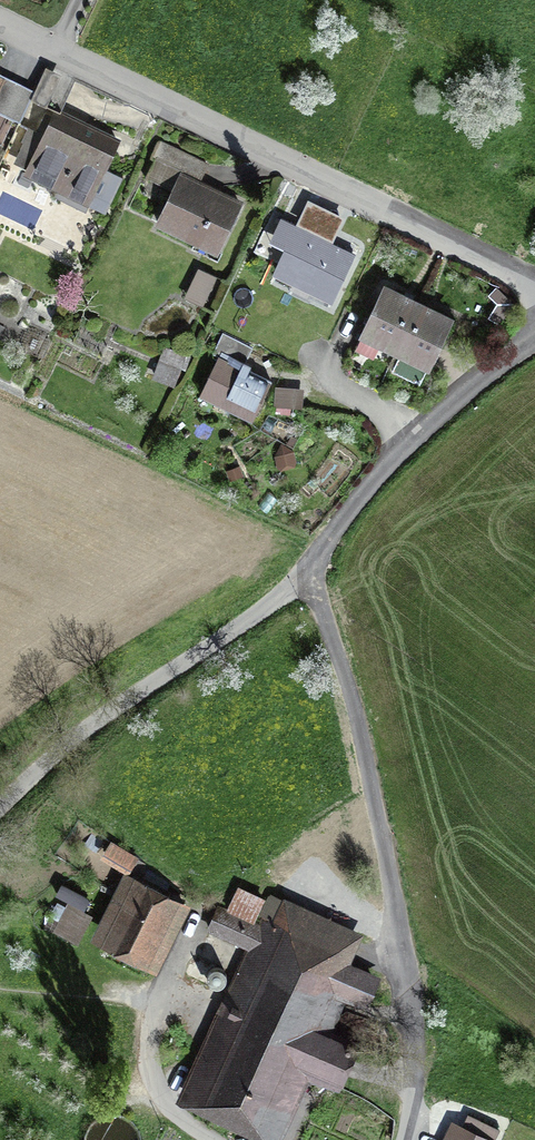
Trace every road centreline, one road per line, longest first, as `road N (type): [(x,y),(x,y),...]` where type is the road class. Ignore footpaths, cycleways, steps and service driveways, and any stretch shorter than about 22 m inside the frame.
road 1 (unclassified): [(534,294),(0,39)]
road 2 (residential): [(413,1139),(420,1048),(402,932),(363,741),(310,574)]
road 3 (unclassified): [(0,805),(66,742),(310,574)]
road 4 (unclassified): [(310,574),(395,461),(534,343)]

